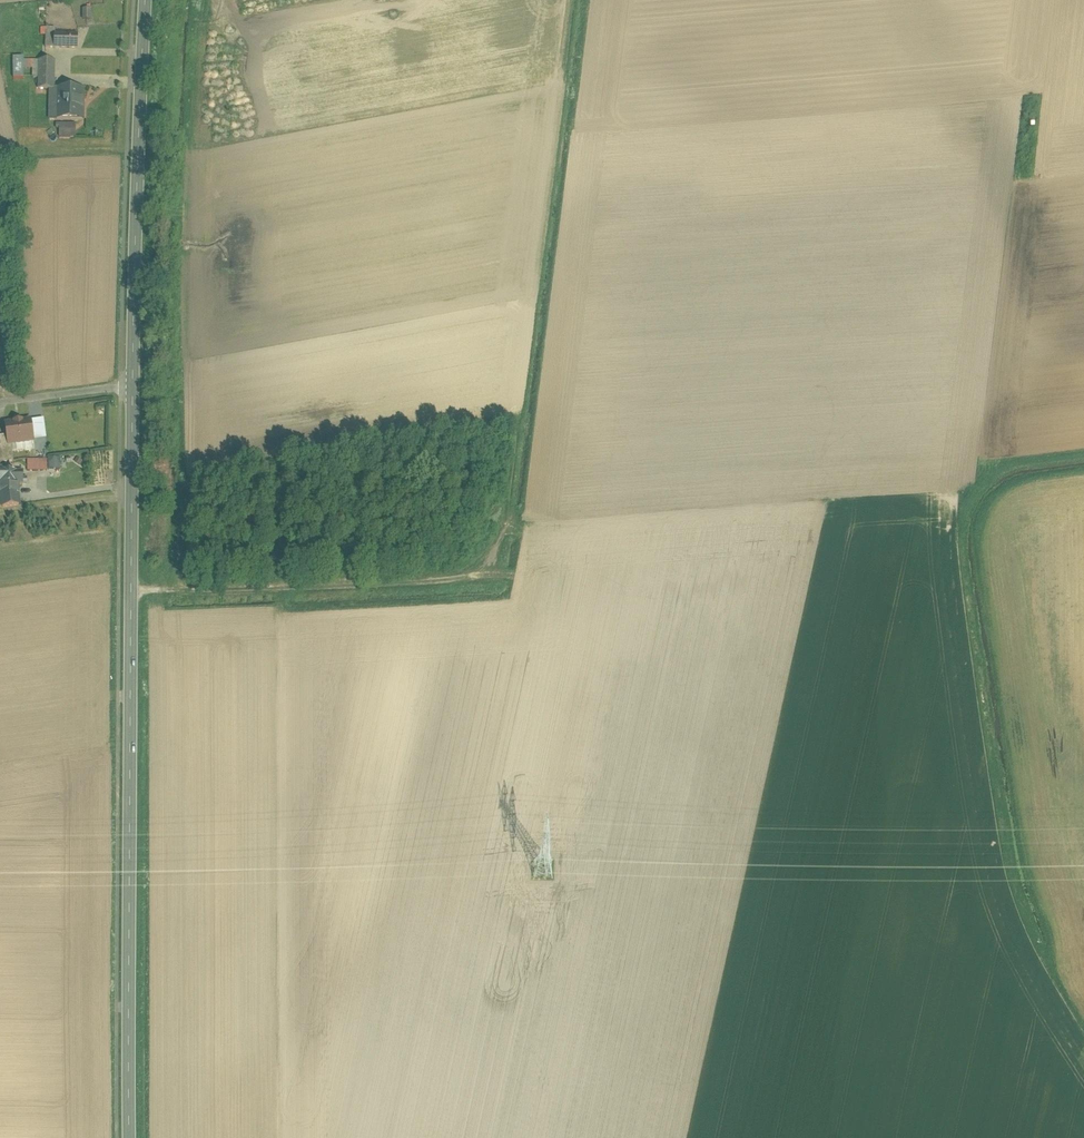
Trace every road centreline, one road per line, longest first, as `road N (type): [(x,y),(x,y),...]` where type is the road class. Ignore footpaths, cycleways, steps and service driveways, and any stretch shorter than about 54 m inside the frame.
road 1 (secondary): [(129,1137),(132,390)]
road 2 (secondary): [(132,390),(146,0)]
road 3 (residential): [(0,405),(132,390)]

